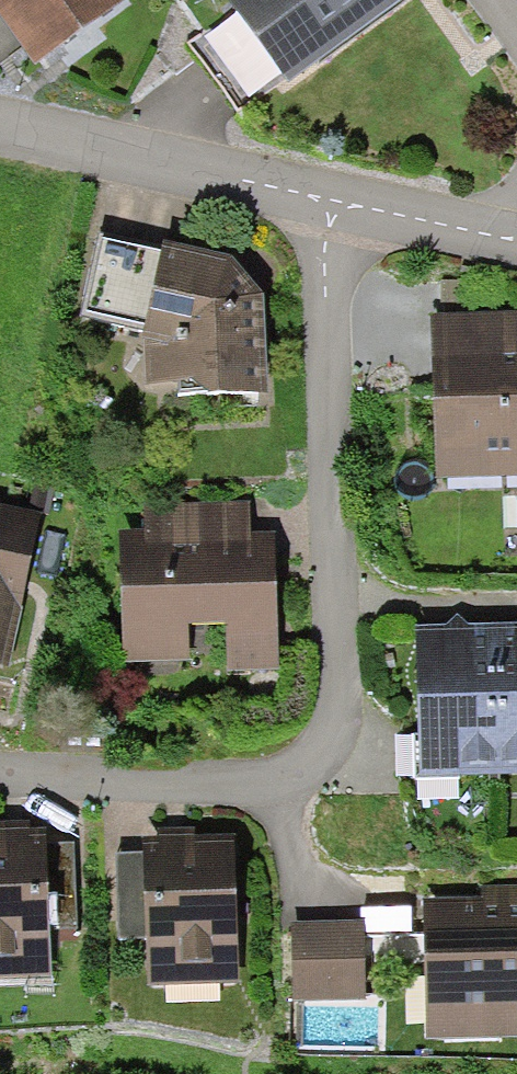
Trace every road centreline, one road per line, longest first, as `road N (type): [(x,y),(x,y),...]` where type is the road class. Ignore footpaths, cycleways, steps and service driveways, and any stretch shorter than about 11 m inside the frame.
road 1 (residential): [(0,779),(217,786),(312,752),(356,659),(330,189)]
road 2 (residential): [(330,189),(0,110)]
road 3 (residential): [(516,233),(330,189)]
road 4 (residential): [(450,0),(516,119)]

